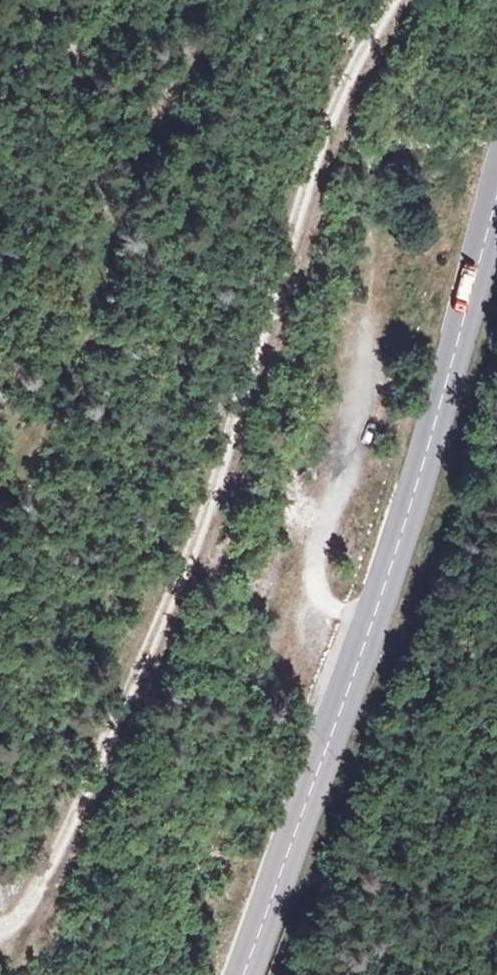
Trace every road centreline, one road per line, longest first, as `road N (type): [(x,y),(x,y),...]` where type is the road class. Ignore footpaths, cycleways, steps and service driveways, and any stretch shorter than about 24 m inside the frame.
road 1 (track): [(0,934),(14,928),(77,820),(178,593),(335,97),(392,0)]
road 2 (tertiary): [(496,206),(396,557),(245,974)]
road 3 (track): [(390,281),(315,564),(323,601),(371,625)]

